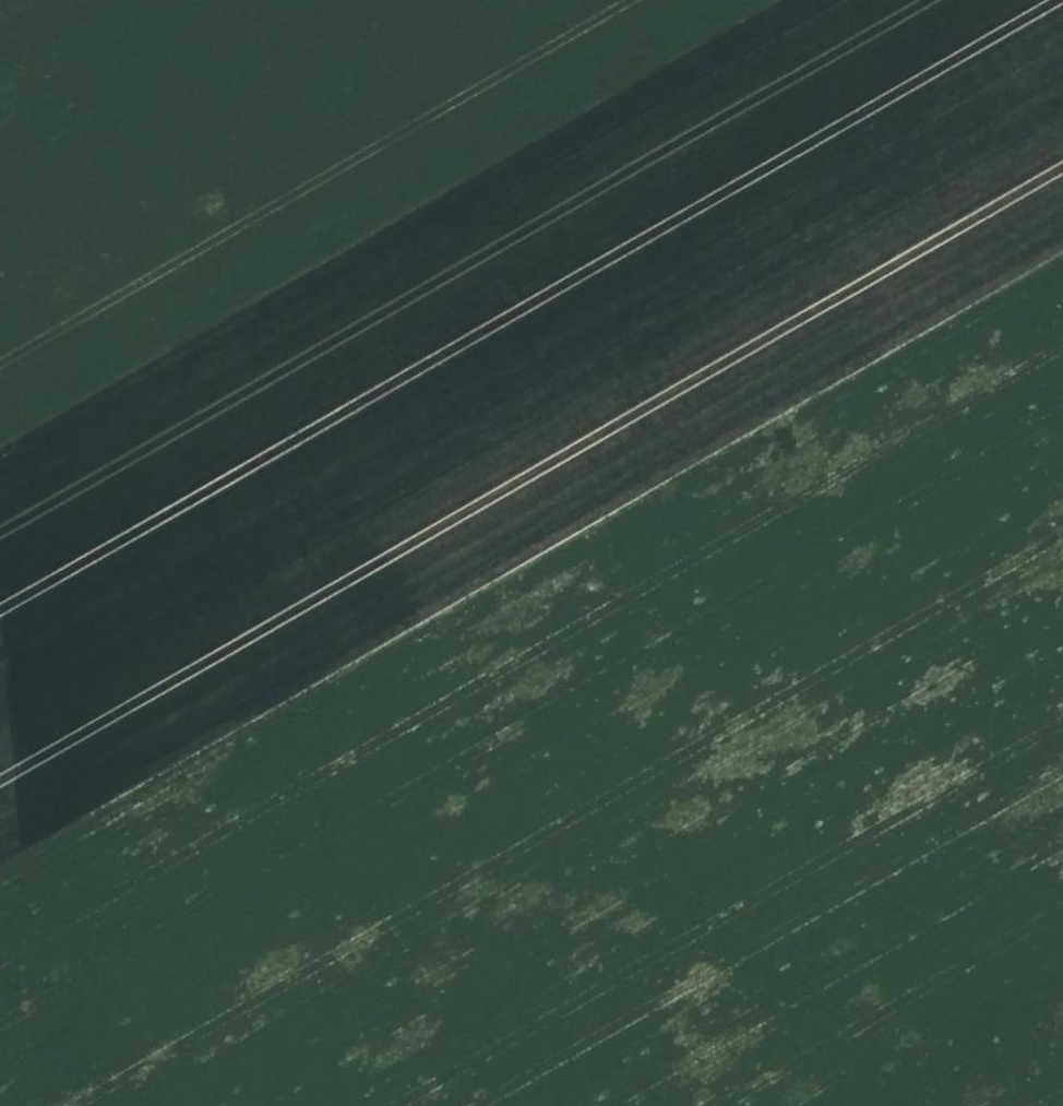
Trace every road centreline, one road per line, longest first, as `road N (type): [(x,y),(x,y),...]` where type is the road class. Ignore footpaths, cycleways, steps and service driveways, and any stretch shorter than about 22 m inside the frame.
road 1 (track): [(0,432),(747,0)]

